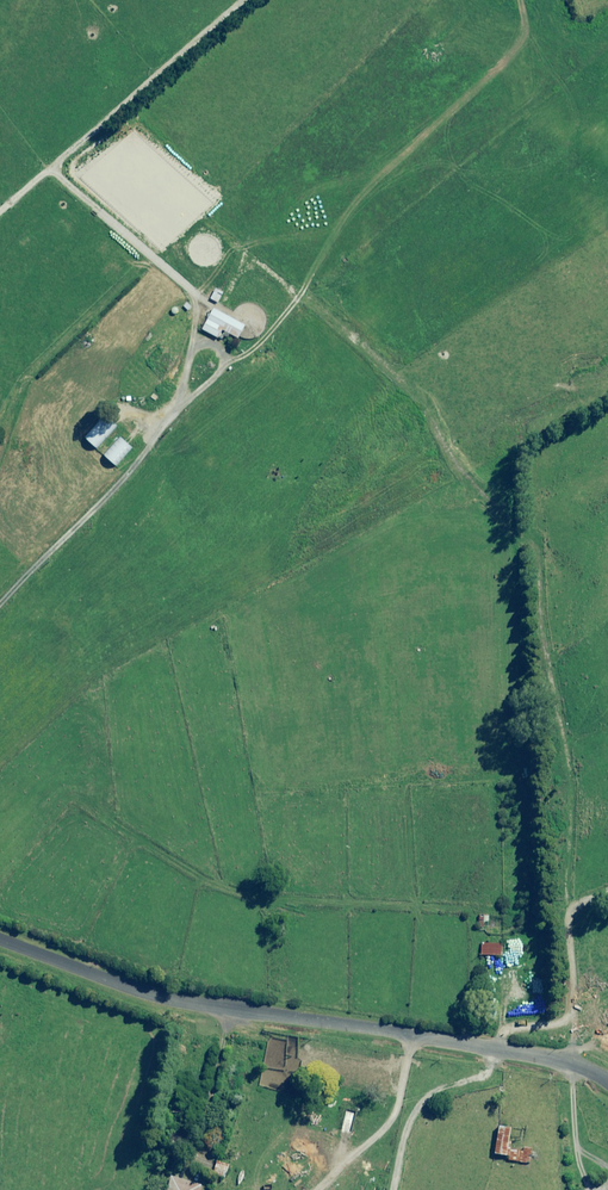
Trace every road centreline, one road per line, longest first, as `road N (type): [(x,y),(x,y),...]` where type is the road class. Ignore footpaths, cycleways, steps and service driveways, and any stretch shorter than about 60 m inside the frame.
road 1 (track): [(0,601),(182,402),(198,296),(44,172),(247,0)]
road 2 (unclassified): [(607,1084),(539,1056),(183,1003),(0,940)]

